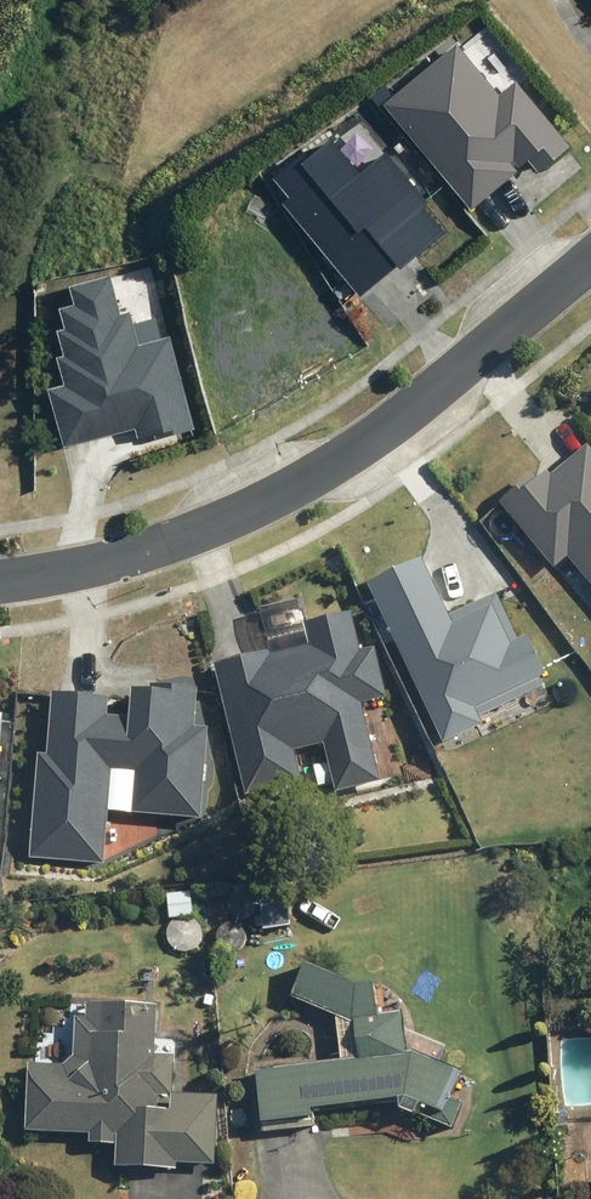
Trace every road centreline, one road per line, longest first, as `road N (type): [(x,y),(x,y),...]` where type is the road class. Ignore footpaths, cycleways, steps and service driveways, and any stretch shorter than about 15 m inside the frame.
road 1 (residential): [(0,584),(116,560),(212,529),(315,478),(522,331),(590,268)]

